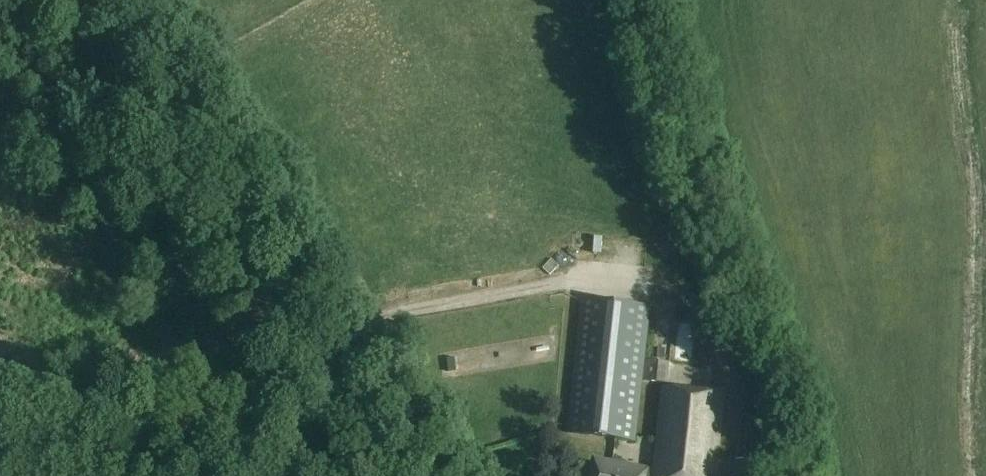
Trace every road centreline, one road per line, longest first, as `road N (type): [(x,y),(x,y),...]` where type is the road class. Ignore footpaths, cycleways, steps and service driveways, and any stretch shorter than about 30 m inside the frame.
road 1 (track): [(64,0),(390,475)]

